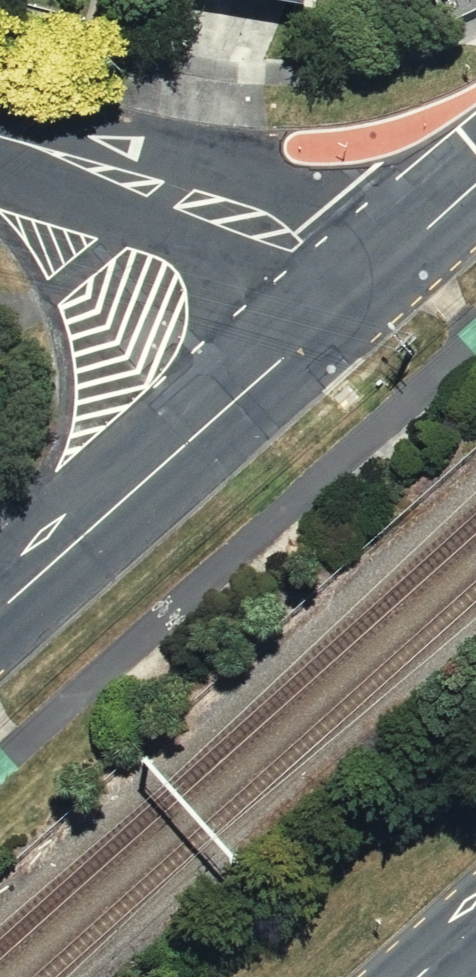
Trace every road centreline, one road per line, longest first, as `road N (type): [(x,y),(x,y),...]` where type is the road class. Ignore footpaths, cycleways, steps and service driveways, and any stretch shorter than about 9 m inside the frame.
road 1 (tertiary): [(0,613),(418,238)]
road 2 (residential): [(418,238),(0,123)]

